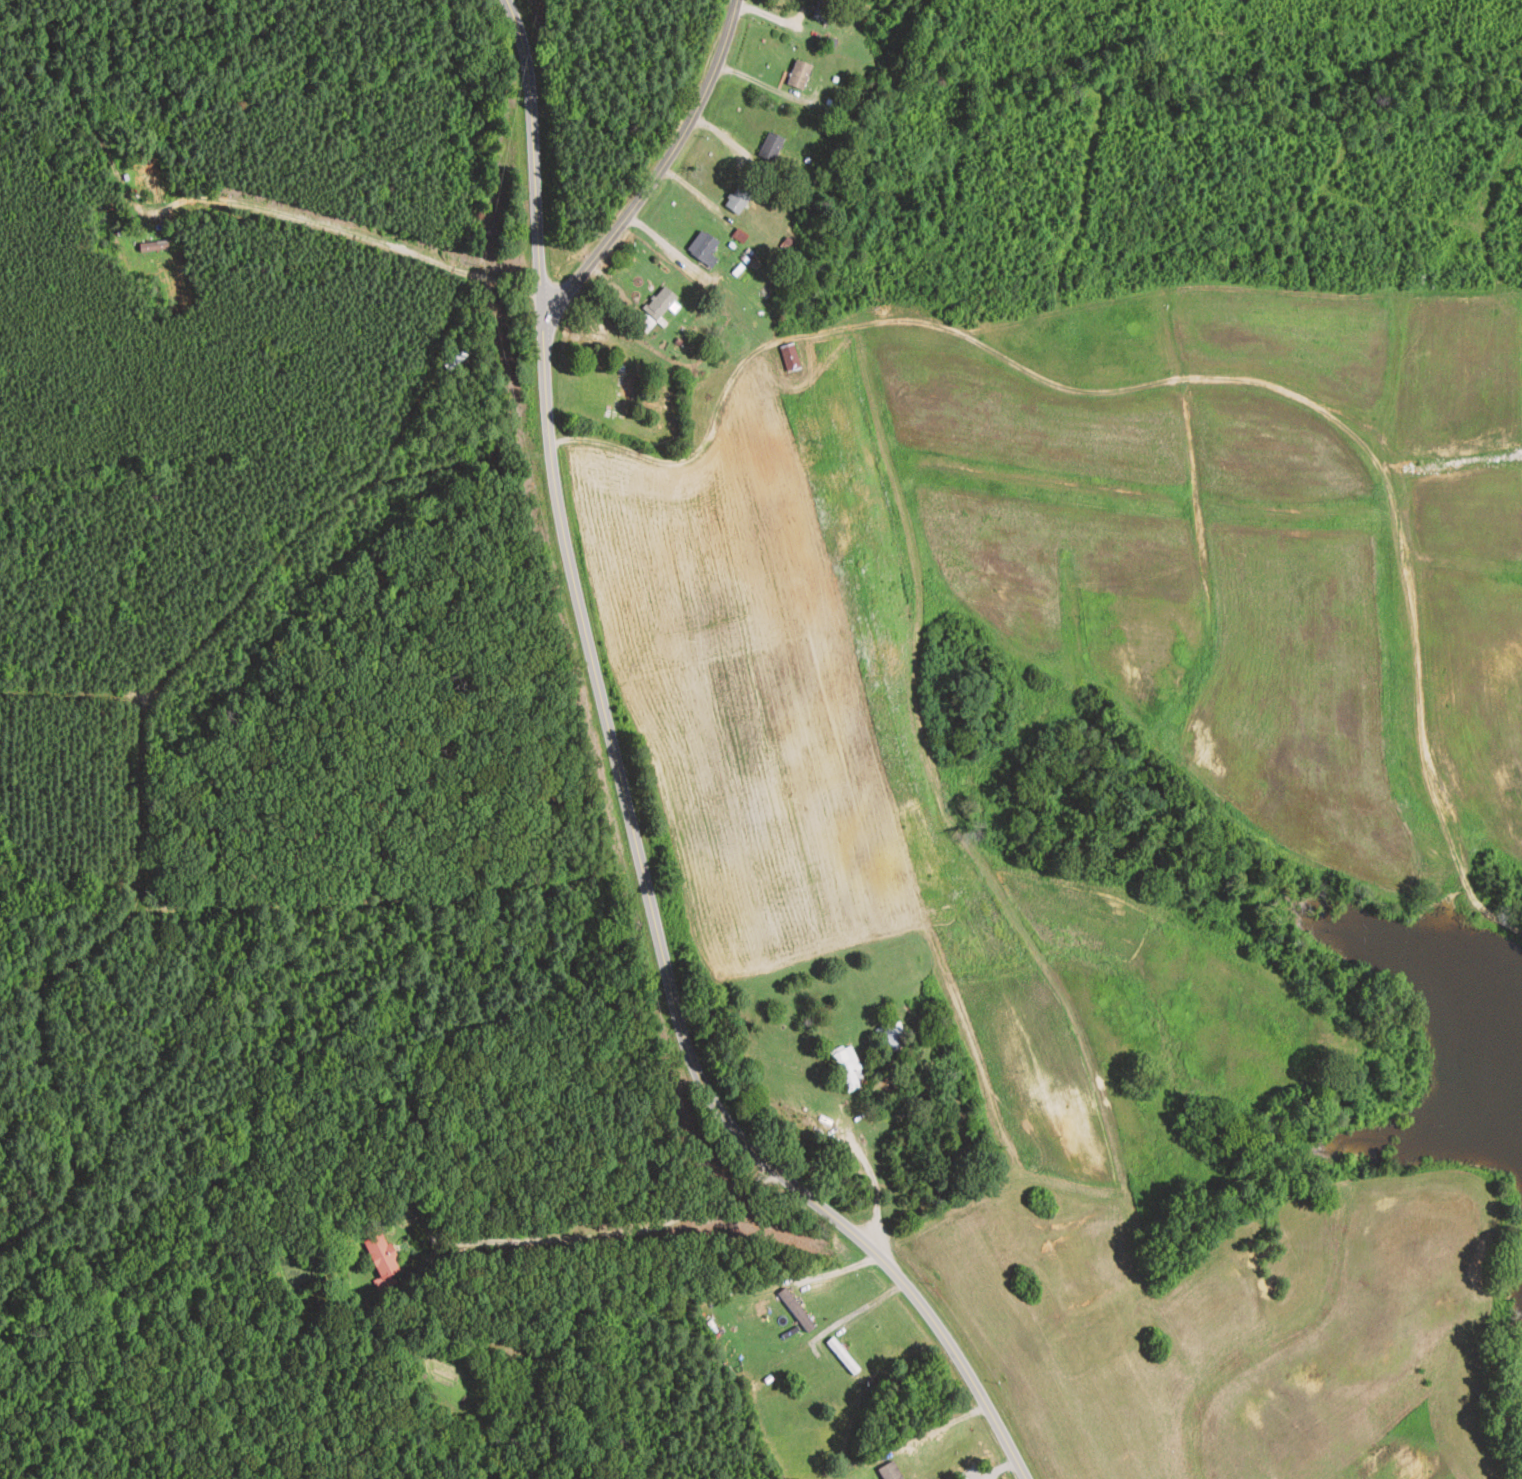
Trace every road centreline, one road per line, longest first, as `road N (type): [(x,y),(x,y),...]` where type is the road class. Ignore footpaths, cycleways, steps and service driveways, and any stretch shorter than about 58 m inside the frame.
road 1 (tertiary): [(1025,1478),(926,1311),(871,1248),(733,1129),(678,1023),(557,501),(531,108),(507,0)]
road 2 (residential): [(594,259),(703,360),(755,360),(914,301),(972,301),(1041,381),(1273,386),(1342,461),(1384,620),(1442,784),(1521,862)]
road 3 (residential): [(0,1281),(21,1278),(63,1230),(84,1145),(74,970),(153,912),(185,710),(438,386),(542,317)]
road 4 (tertiary): [(542,317),(689,131),(739,0)]

